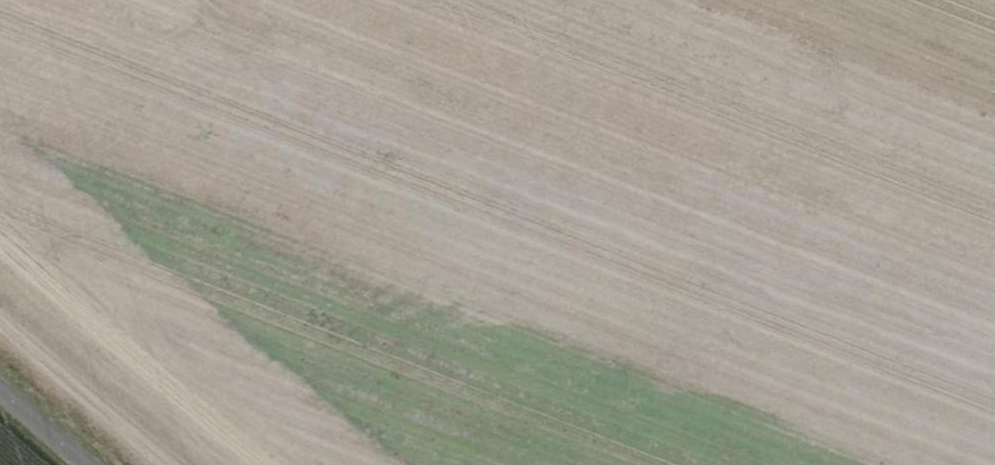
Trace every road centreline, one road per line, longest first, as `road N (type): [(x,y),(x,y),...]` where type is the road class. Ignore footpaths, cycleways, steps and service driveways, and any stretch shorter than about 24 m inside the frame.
road 1 (tertiary): [(91,464),(0,386)]

